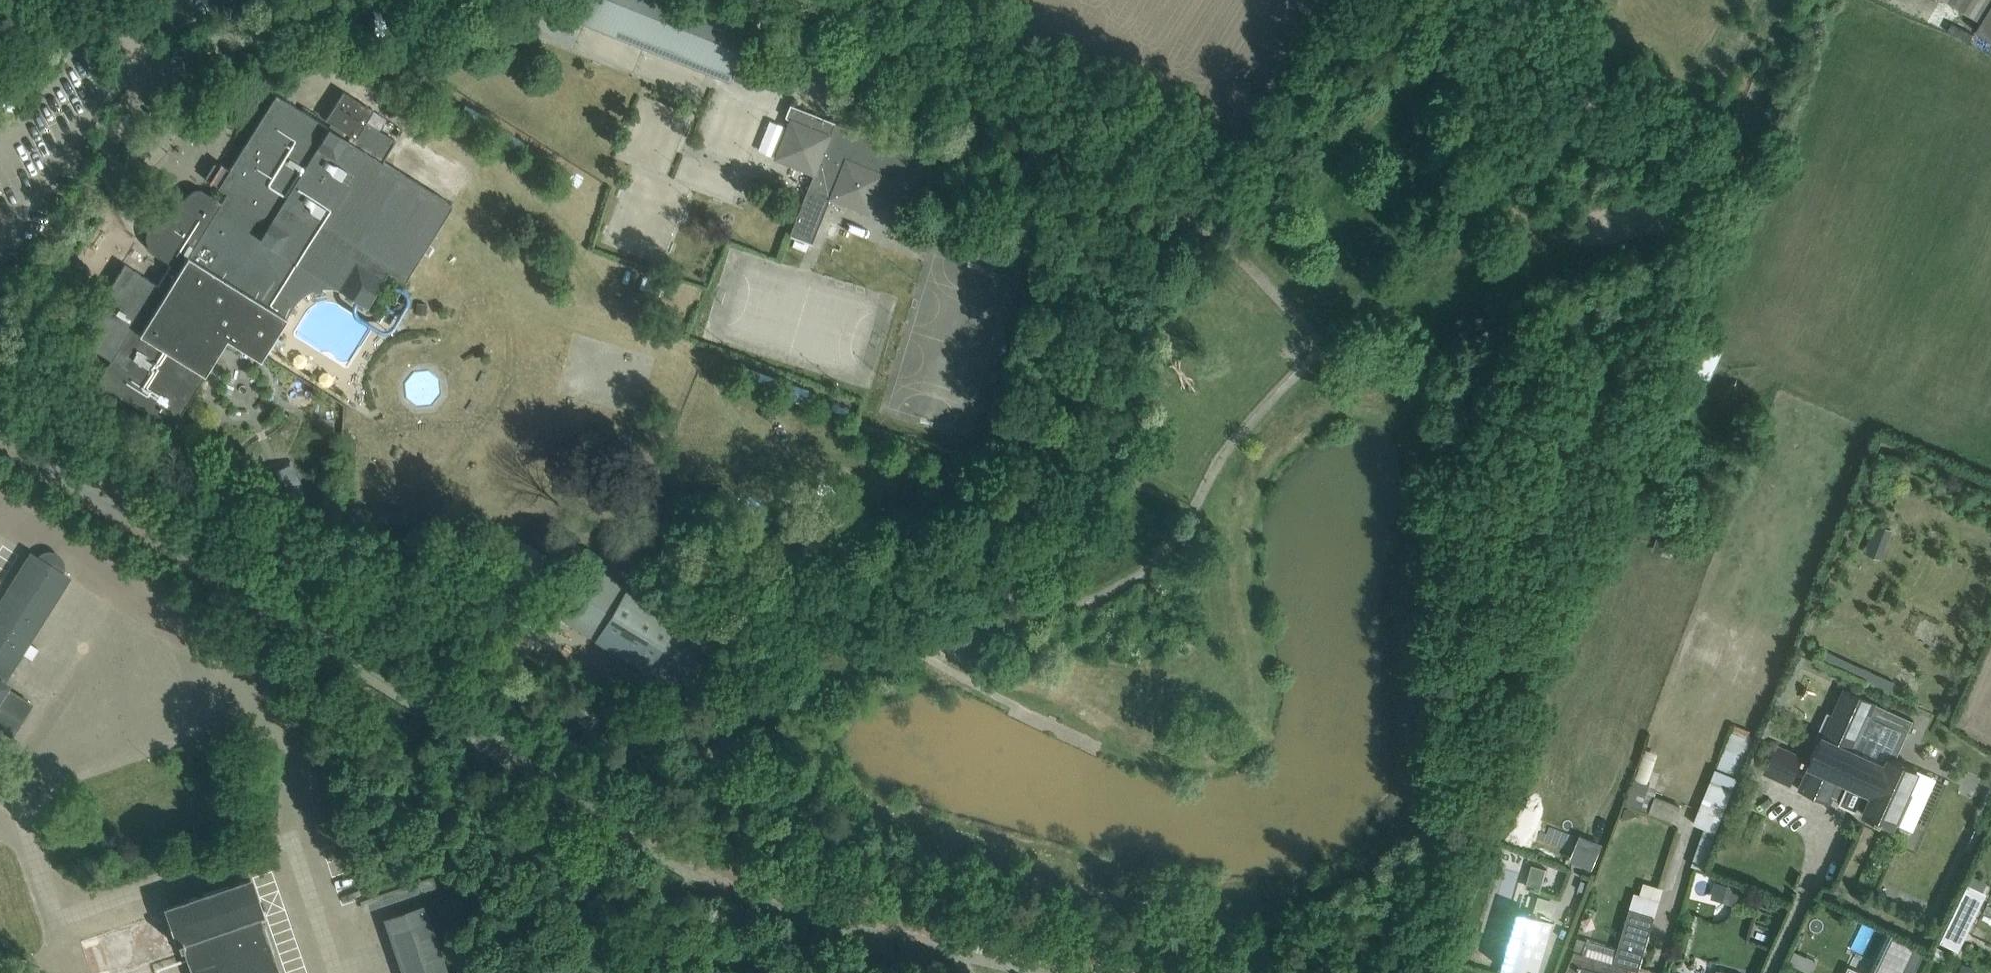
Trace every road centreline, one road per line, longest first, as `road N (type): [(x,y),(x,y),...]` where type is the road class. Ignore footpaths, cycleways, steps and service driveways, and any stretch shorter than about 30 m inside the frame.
road 1 (unclassified): [(1113,972),(782,893),(711,865),(0,426)]

